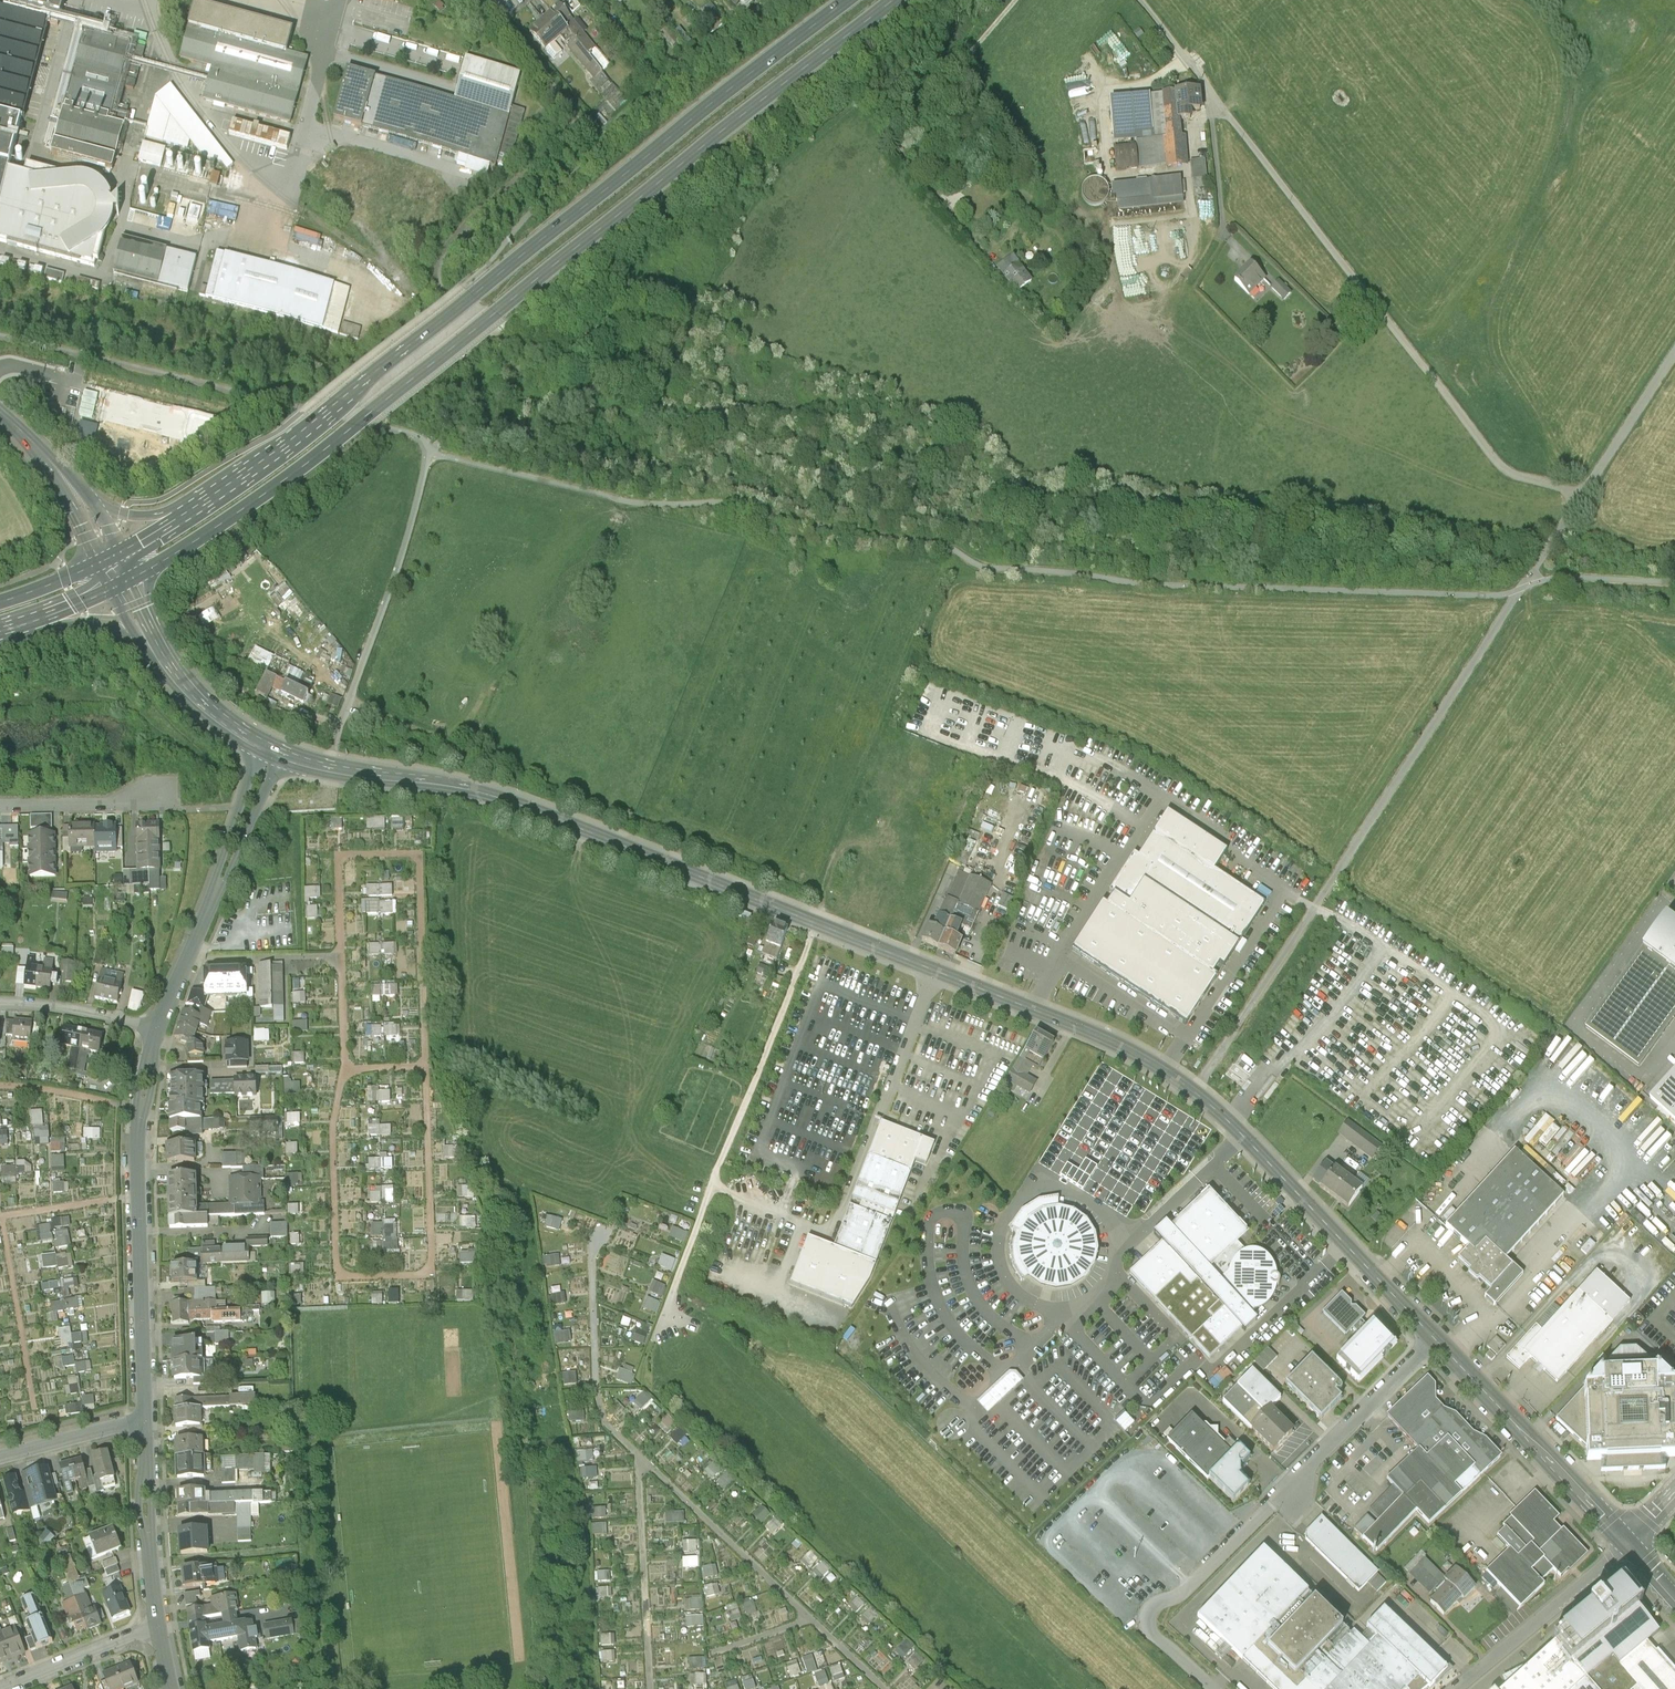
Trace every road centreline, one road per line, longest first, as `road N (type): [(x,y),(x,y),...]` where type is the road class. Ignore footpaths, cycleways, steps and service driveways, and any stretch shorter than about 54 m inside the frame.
road 1 (tertiary): [(284,758),(507,800),(1107,1040),(1222,1116),(1435,1339)]
road 2 (primary): [(127,583),(219,530),(360,430),(895,0)]
road 3 (primary): [(849,0),(283,450),(181,519)]
road 4 (track): [(1194,1092),(1583,492)]
road 5 (track): [(1217,100),(1496,461),(1510,474),(1583,492)]
road 6 (tertiary): [(158,1029),(139,1108),(145,1418)]
road 7 (track): [(349,700),(412,728),(455,734),(611,516)]
road 8 (tertiary): [(1435,1339),(1631,1544)]
road 9 (unclassified): [(1456,1688),(1631,1544)]
road 10 (unclassified): [(1284,1493),(1435,1339)]
road 11 (tertiary): [(145,1418),(157,1627)]
road 12 (residential): [(0,1688),(157,1627)]
road 13 (track): [(1583,492),(1674,352)]
road 14 (residential): [(158,1029),(92,1013),(0,1004)]
road 15 (tertiary): [(258,744),(214,895)]
road 16 (tertiary): [(214,895),(284,758)]
road 17 (residential): [(0,804),(129,802),(150,794)]
road 18 (residential): [(0,1457),(145,1418)]
road 19 (tertiary): [(214,895),(158,1029)]
road 20 (tertiary): [(157,647),(202,703),(258,744)]
road 21 (tertiary): [(29,621),(100,626),(157,647)]
road 22 (primary): [(115,556),(0,601)]

